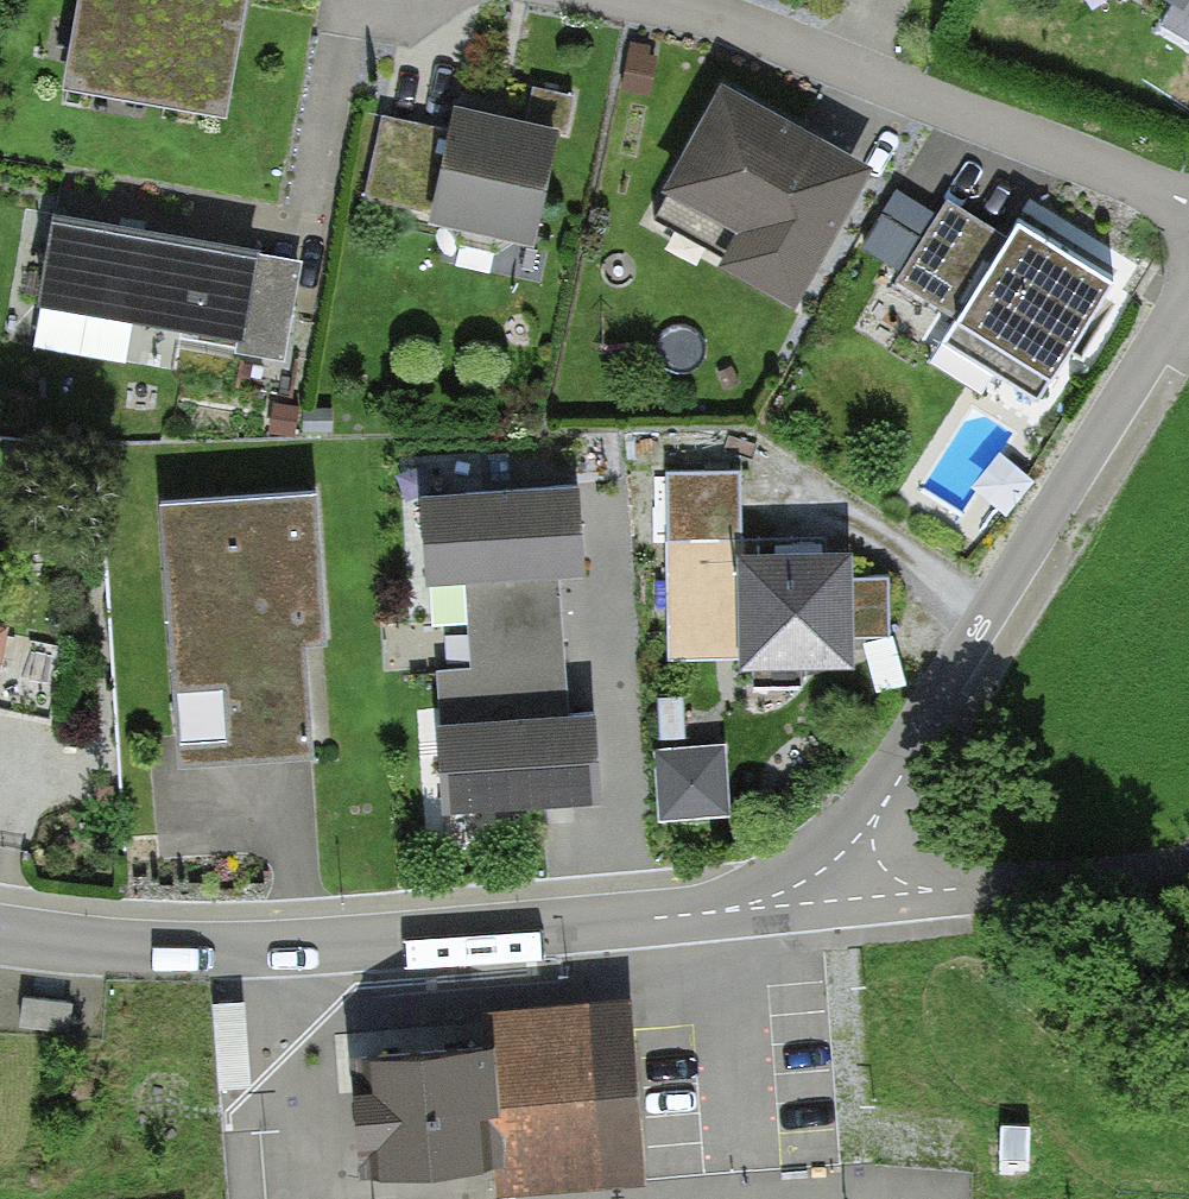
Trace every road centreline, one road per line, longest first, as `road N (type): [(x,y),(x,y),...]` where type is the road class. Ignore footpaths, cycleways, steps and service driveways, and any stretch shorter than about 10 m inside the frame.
road 1 (unclassified): [(0,934),(187,950),(374,942),(724,911),(797,895),(851,872)]
road 2 (unclassified): [(851,872),(989,618),(1188,314)]
road 3 (residential): [(653,0),(701,10),(1188,206)]
road 4 (unclassified): [(1188,859),(943,891),(851,872)]

